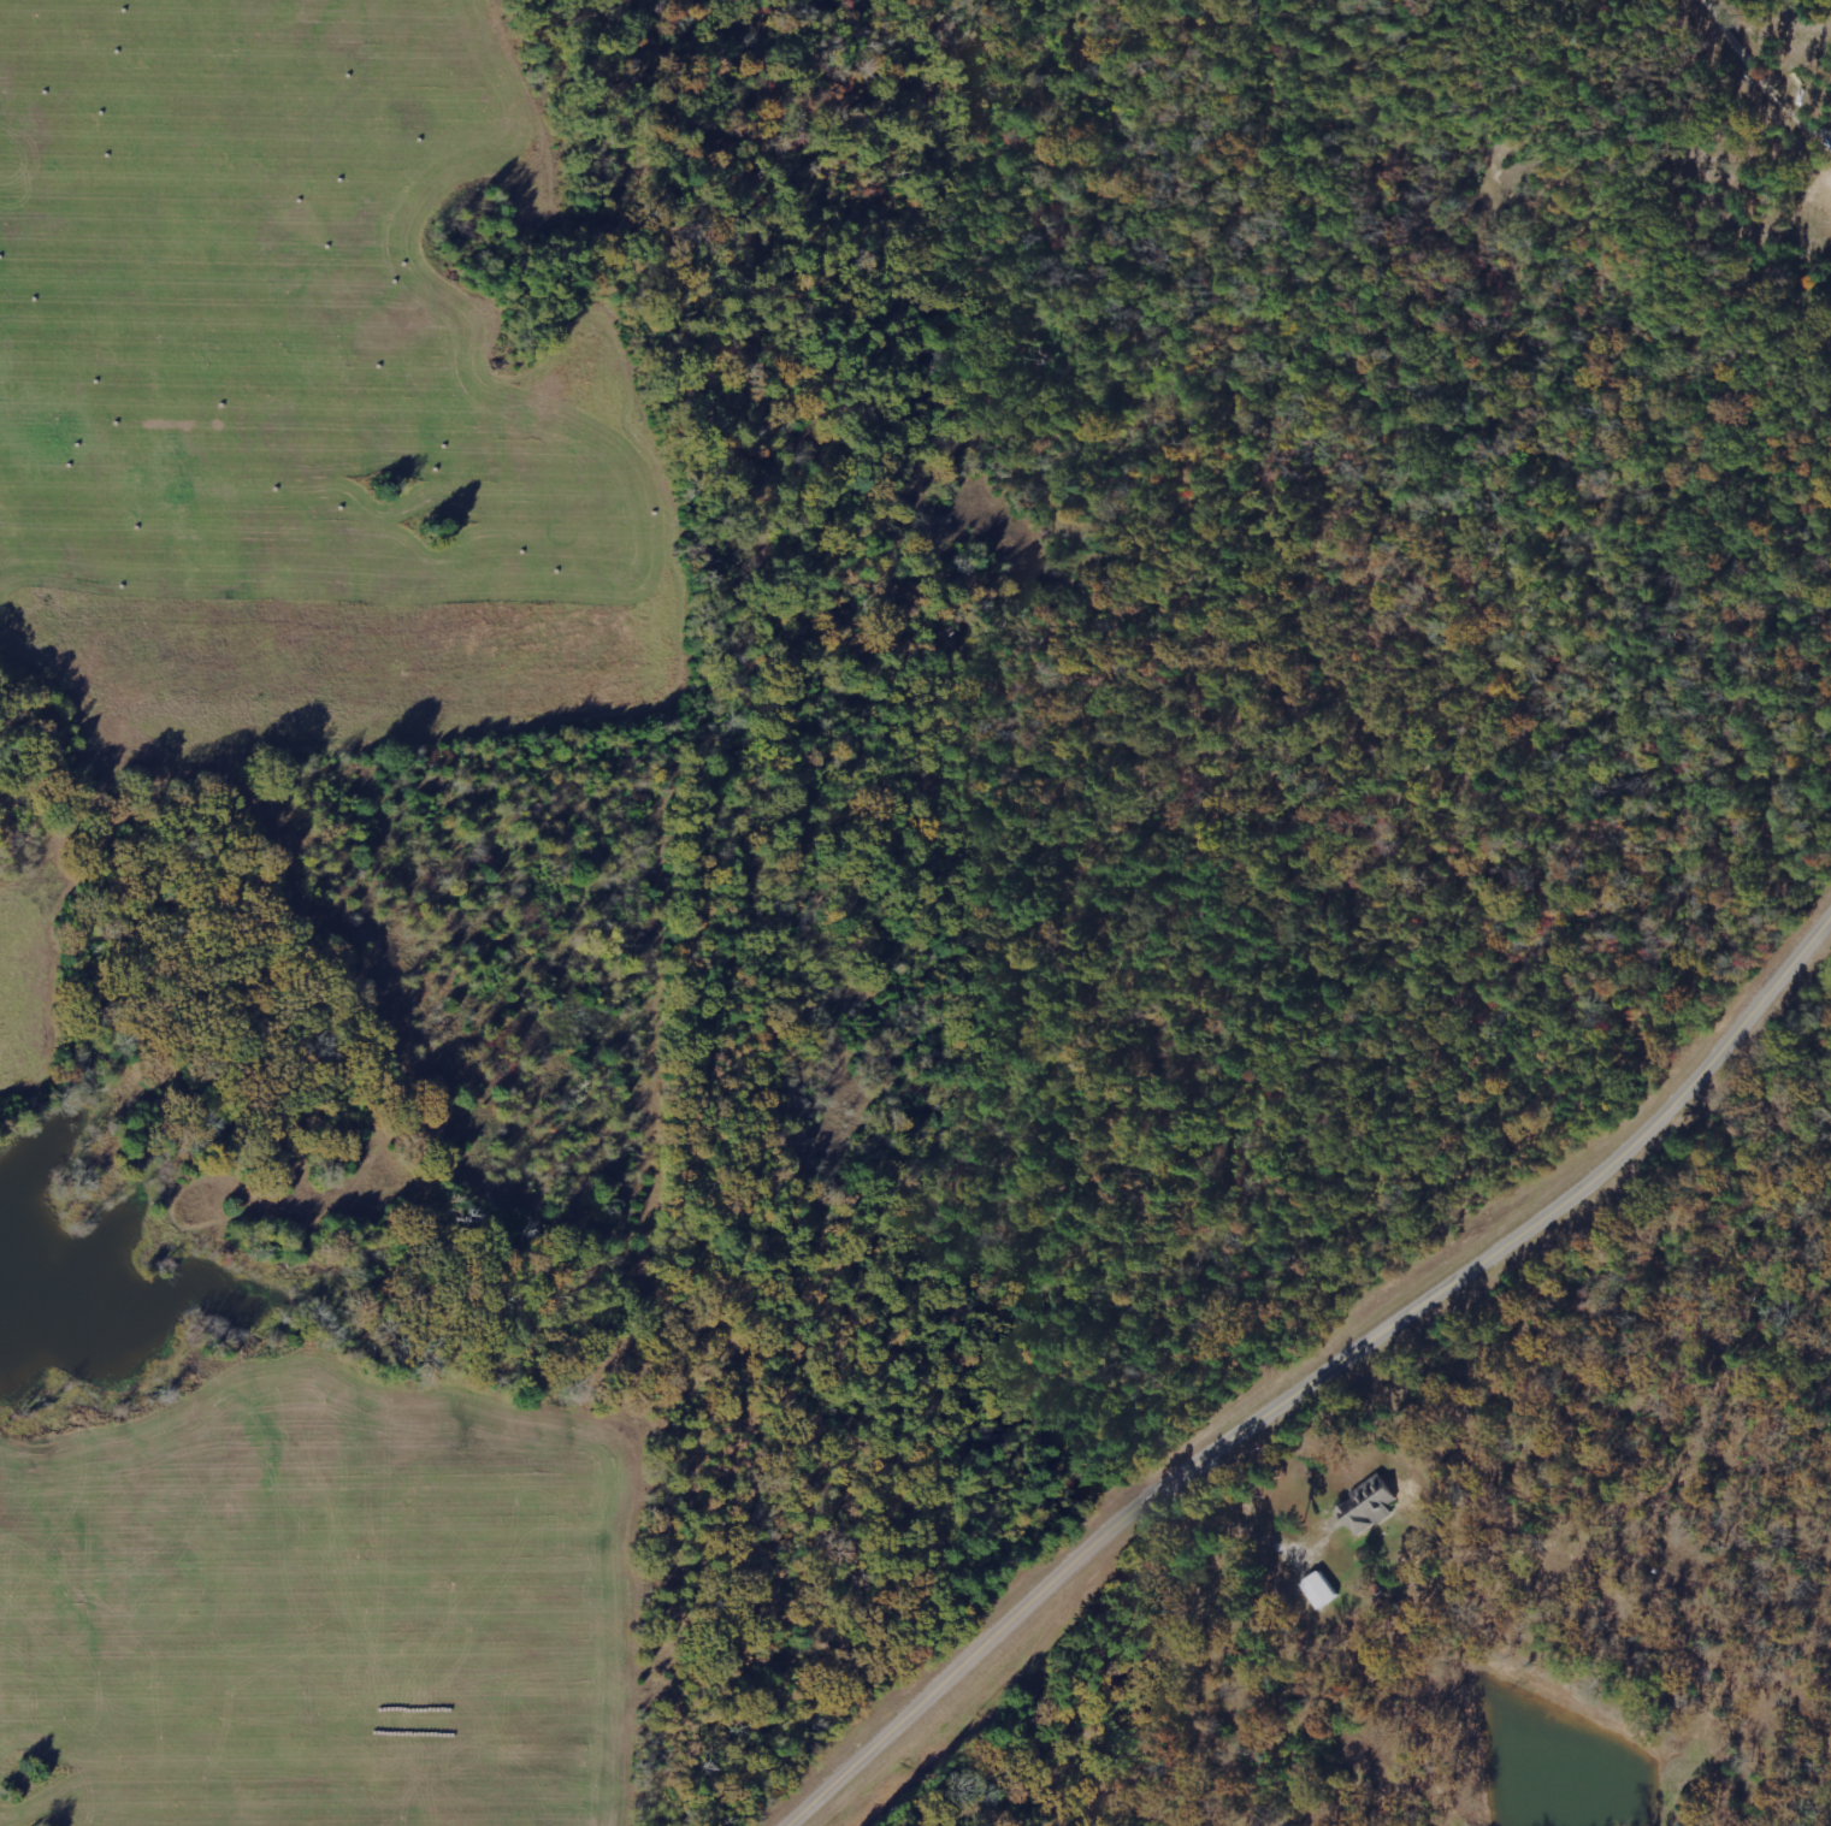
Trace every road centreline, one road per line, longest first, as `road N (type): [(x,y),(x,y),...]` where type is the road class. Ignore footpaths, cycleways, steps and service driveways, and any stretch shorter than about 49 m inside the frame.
road 1 (tertiary): [(790,1825),(1071,1564),(1183,1471),(1470,1275),(1648,1136),(1830,919)]

